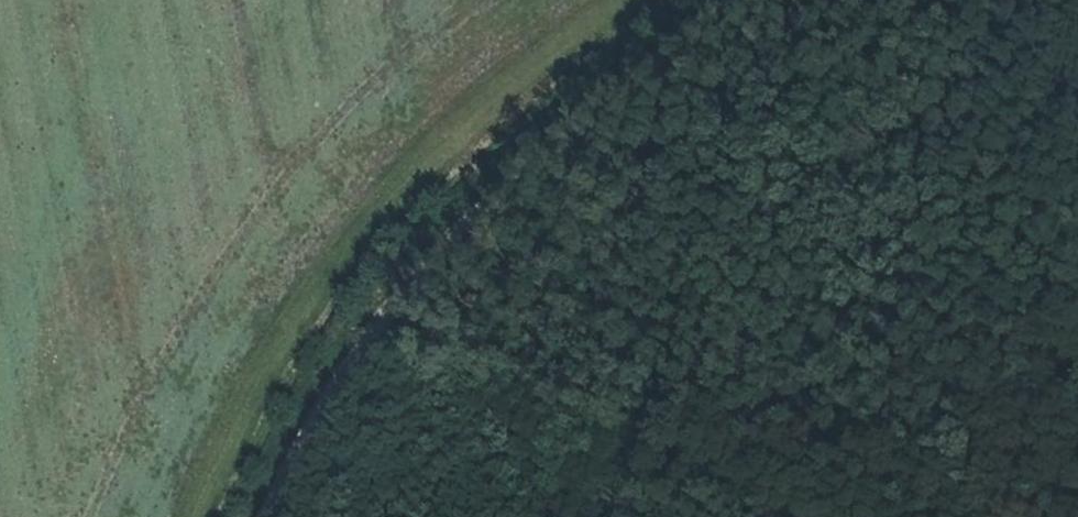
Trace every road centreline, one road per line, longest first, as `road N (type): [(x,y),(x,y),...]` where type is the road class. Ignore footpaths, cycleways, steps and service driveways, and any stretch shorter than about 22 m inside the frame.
road 1 (track): [(731,0),(493,194),(359,345),(271,516)]

